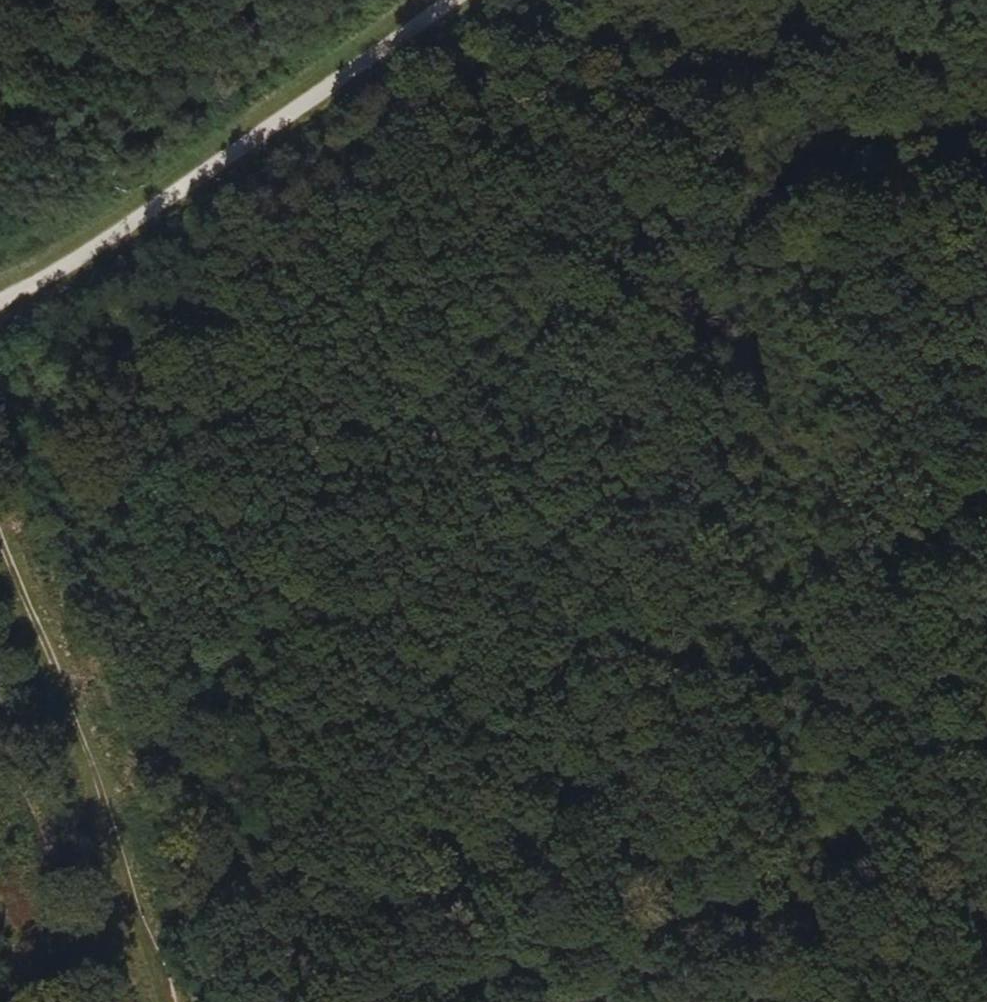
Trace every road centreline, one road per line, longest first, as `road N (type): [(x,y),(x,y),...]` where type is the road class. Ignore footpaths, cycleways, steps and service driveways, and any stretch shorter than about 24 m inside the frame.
road 1 (track): [(0,301),(60,272),(452,0)]
road 2 (track): [(158,1001),(116,851),(0,541)]

